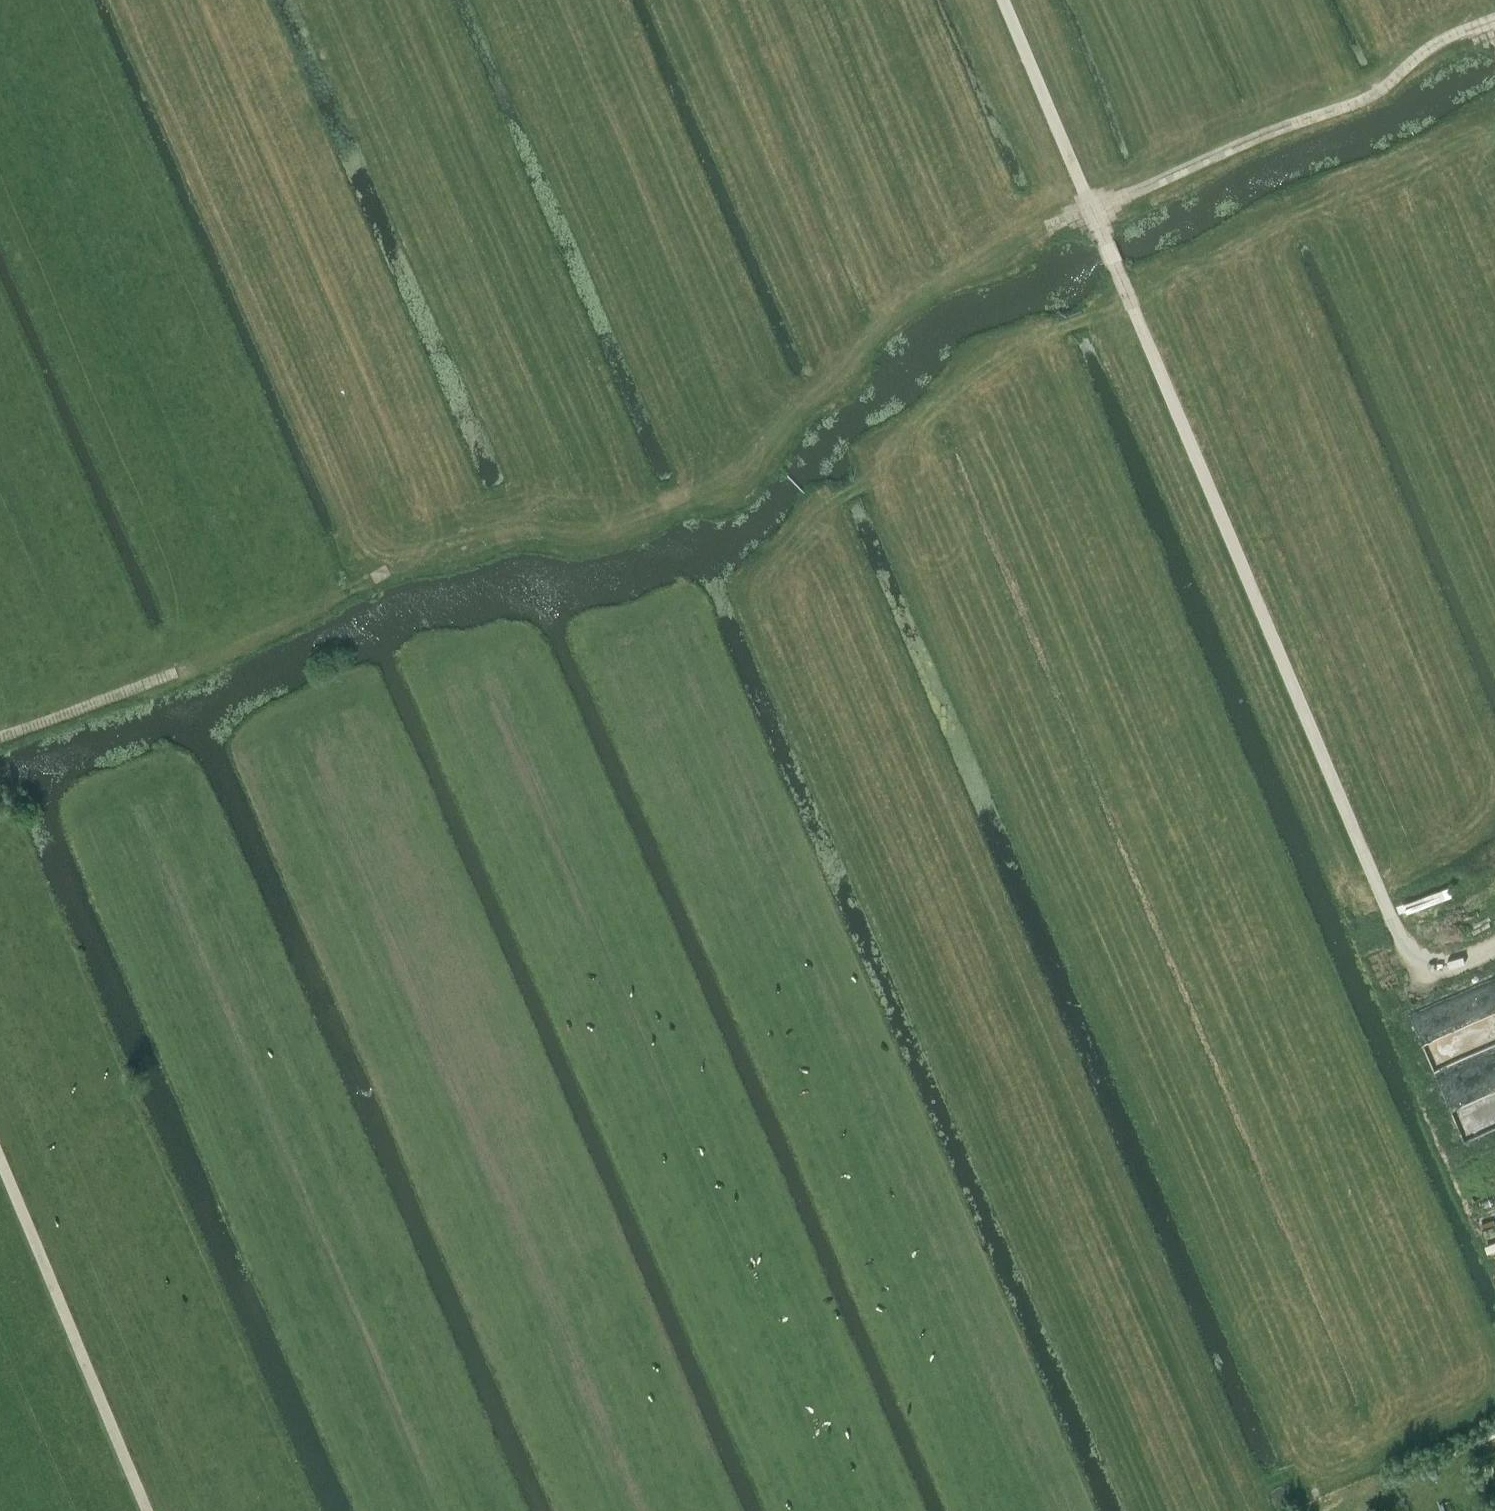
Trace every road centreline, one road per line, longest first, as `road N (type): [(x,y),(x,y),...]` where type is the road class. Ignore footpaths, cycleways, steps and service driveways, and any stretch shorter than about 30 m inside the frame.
road 1 (track): [(0,736),(180,676),(411,560),(677,502),(896,316),(1123,197),(1361,103),(1429,47),(1494,22)]
road 2 (track): [(1494,942),(1416,967),(1008,0)]
road 3 (track): [(925,874),(853,620),(809,497)]
road 4 (track): [(0,1152),(149,1510)]

